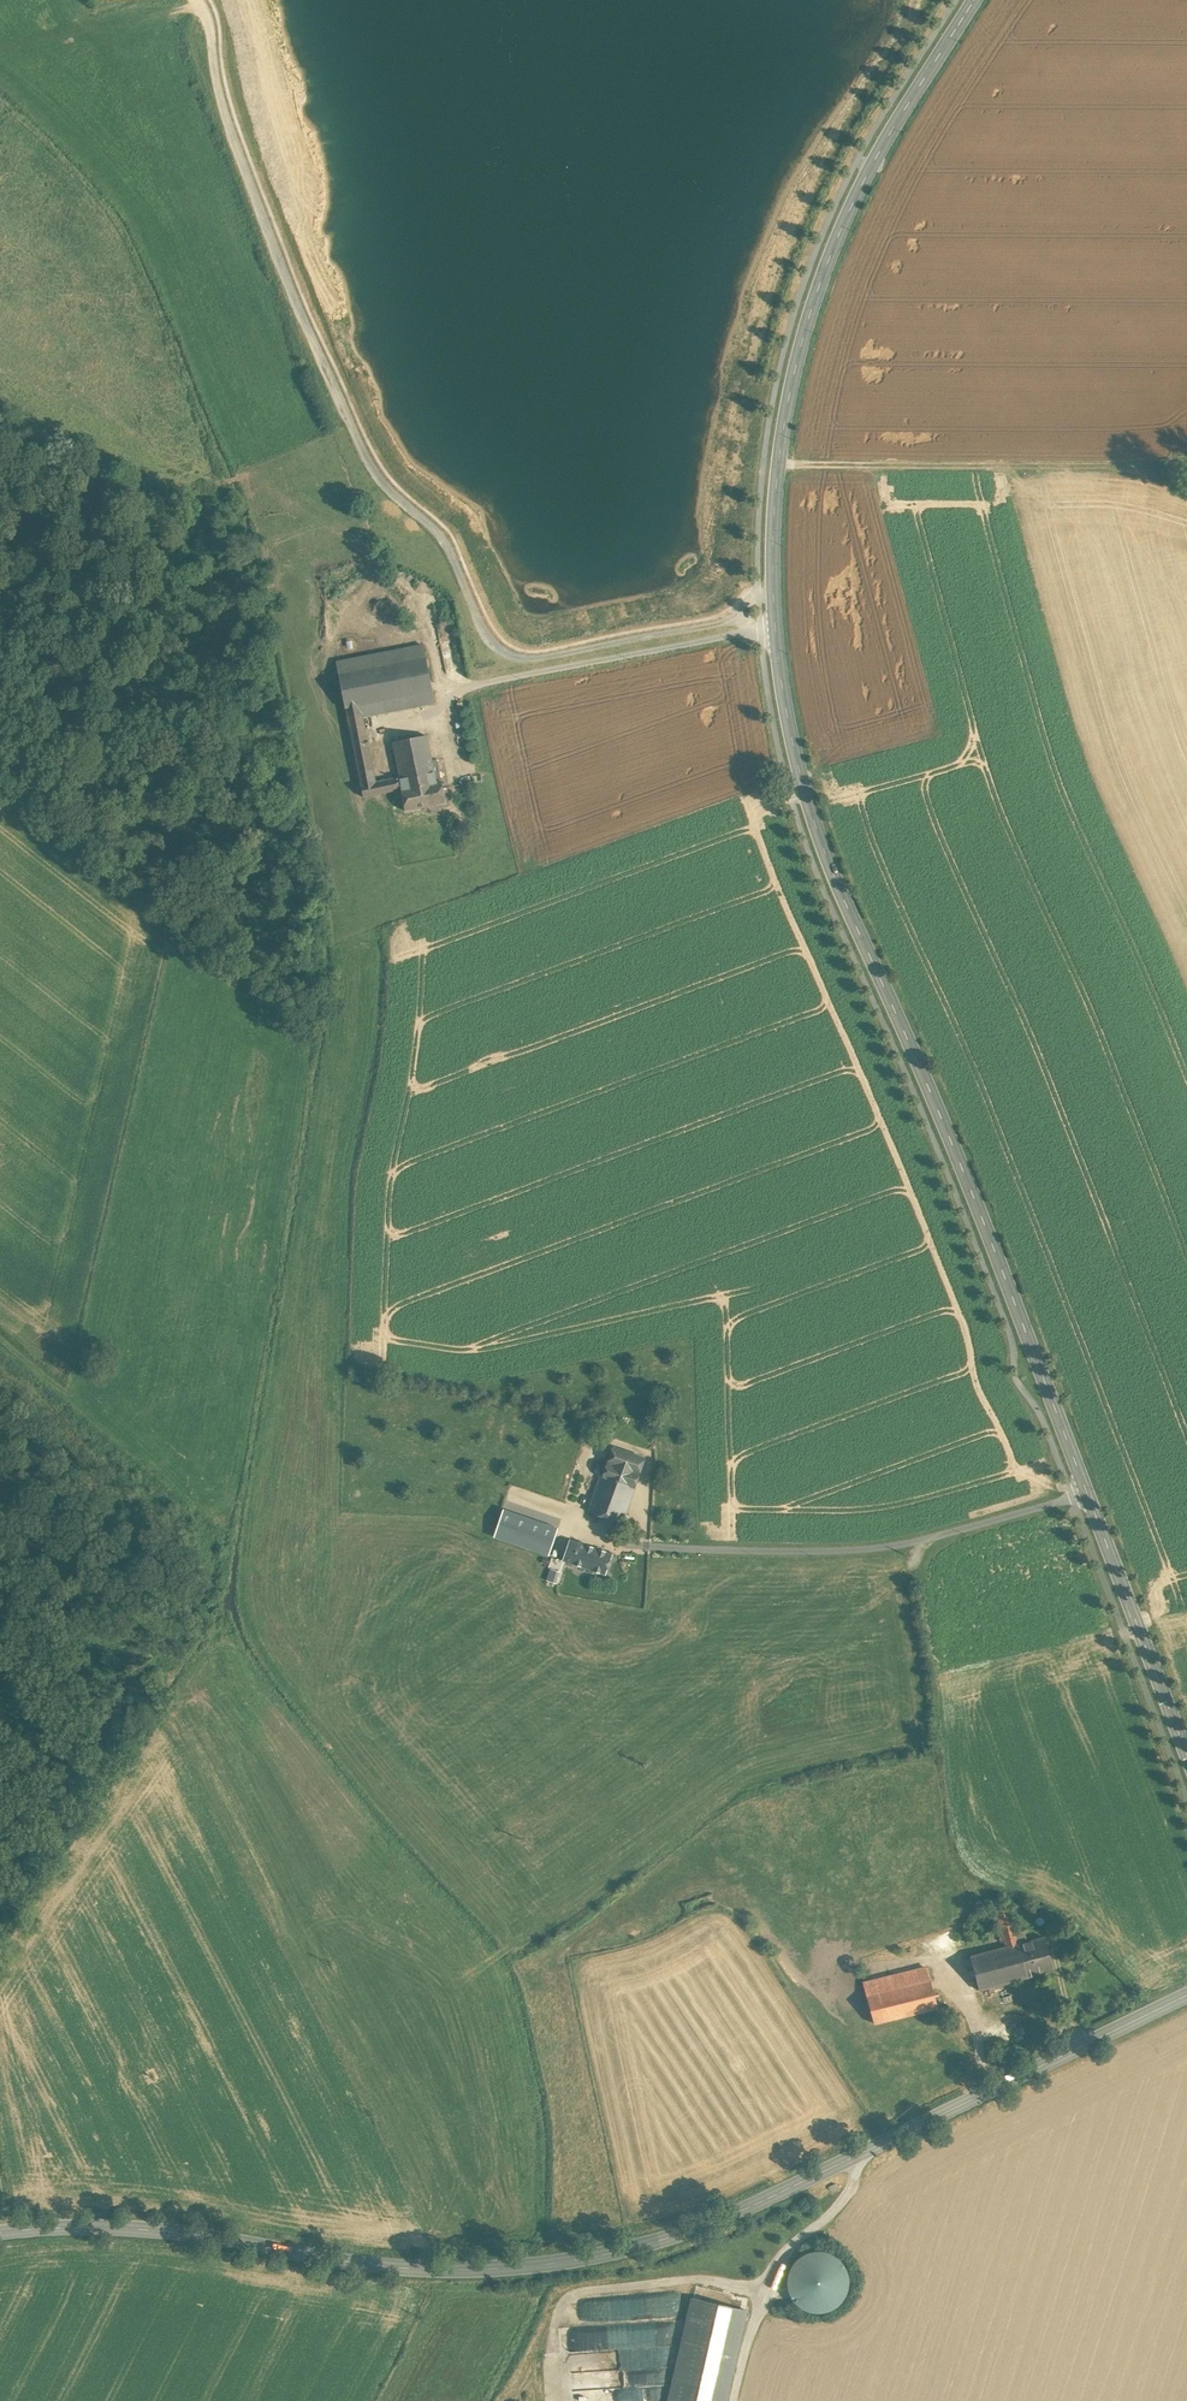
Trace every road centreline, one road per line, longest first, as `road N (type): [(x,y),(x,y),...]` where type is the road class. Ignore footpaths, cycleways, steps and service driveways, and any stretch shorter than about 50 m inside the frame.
road 1 (secondary): [(1186,1754),(953,1140),(812,798),(773,626),(780,445),(843,234),(894,128),(974,0)]
road 2 (secondary): [(0,2231),(125,2227),(397,2267),(586,2258),(672,2237),(781,2193),(1186,1994)]
road 3 (track): [(772,587),(728,618),(545,657),(522,658),(497,646),(447,541),(367,456),(239,151),(216,76),(206,0)]
road 4 (track): [(447,698),(773,626)]
road 5 (track): [(560,2400),(552,2328),(568,2291),(698,2280),(772,2301)]
road 6 (track): [(859,2156),(857,2182),(787,2276),(729,2400)]

